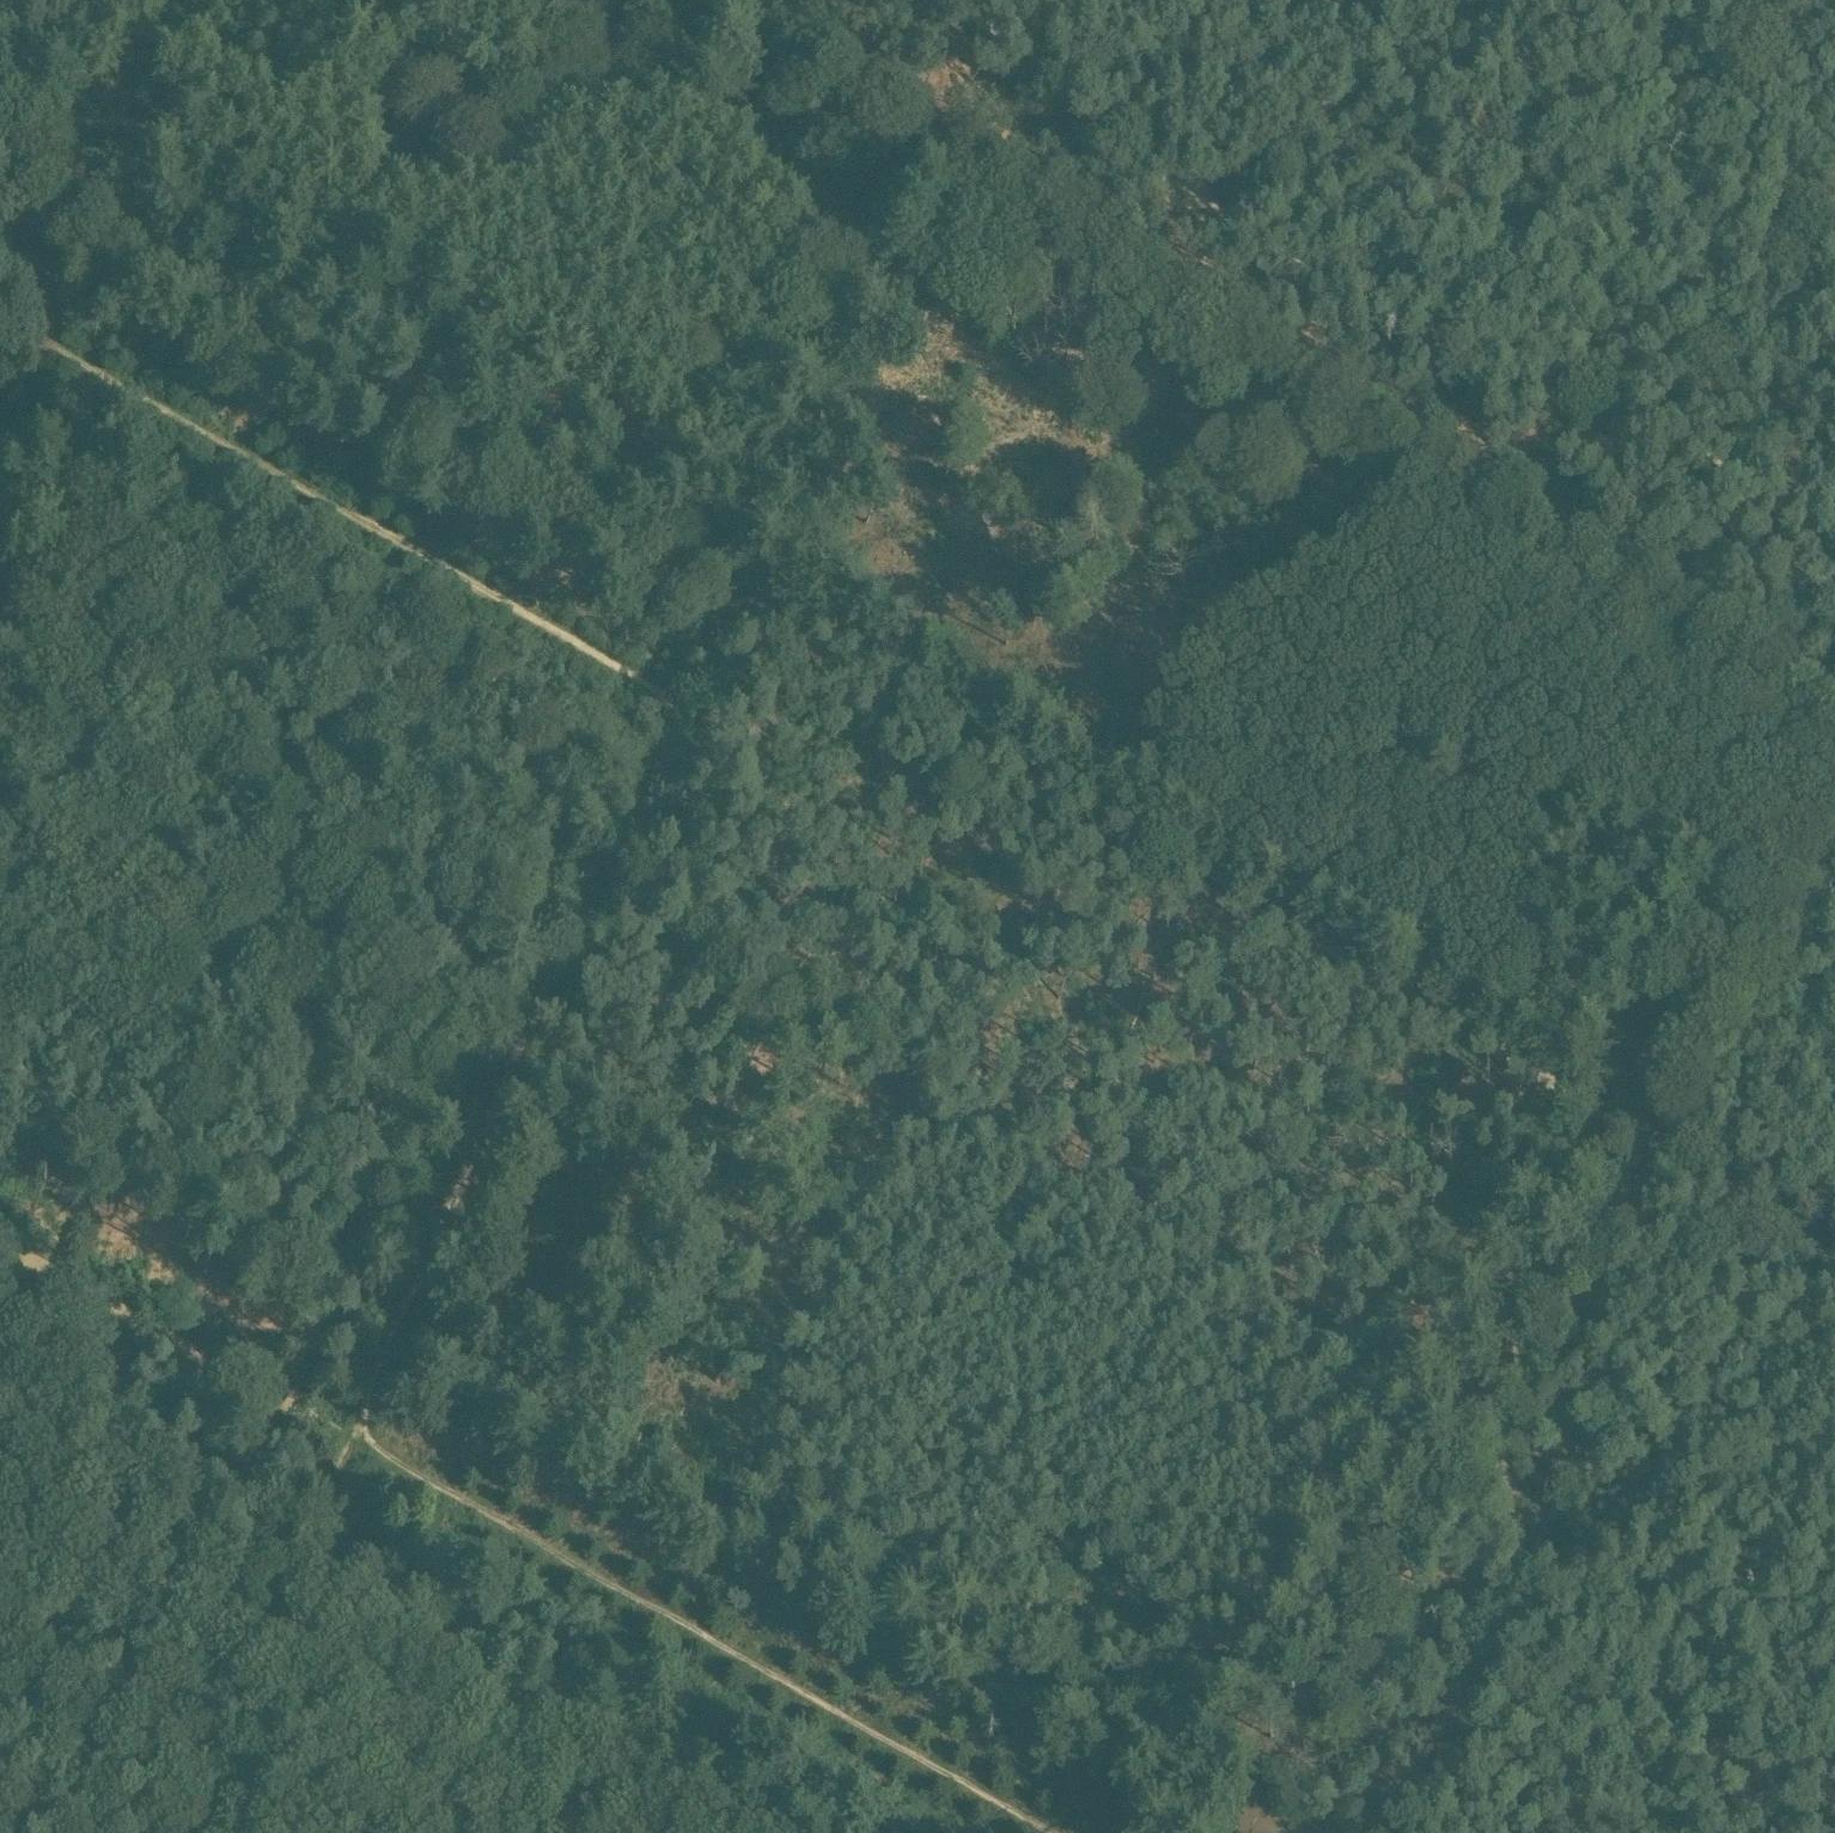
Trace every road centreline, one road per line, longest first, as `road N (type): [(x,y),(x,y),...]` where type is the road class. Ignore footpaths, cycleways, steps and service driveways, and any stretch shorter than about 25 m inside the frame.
road 1 (track): [(1834,698),(767,0)]
road 2 (track): [(757,575),(1834,1254)]
road 3 (track): [(757,575),(693,728),(352,1436)]
road 4 (track): [(0,96),(757,575)]
road 5 (track): [(1602,1110),(1387,1480),(1198,1832)]
road 6 (track): [(951,120),(757,575)]
road 7 (track): [(247,1832),(329,1457),(352,1436)]

